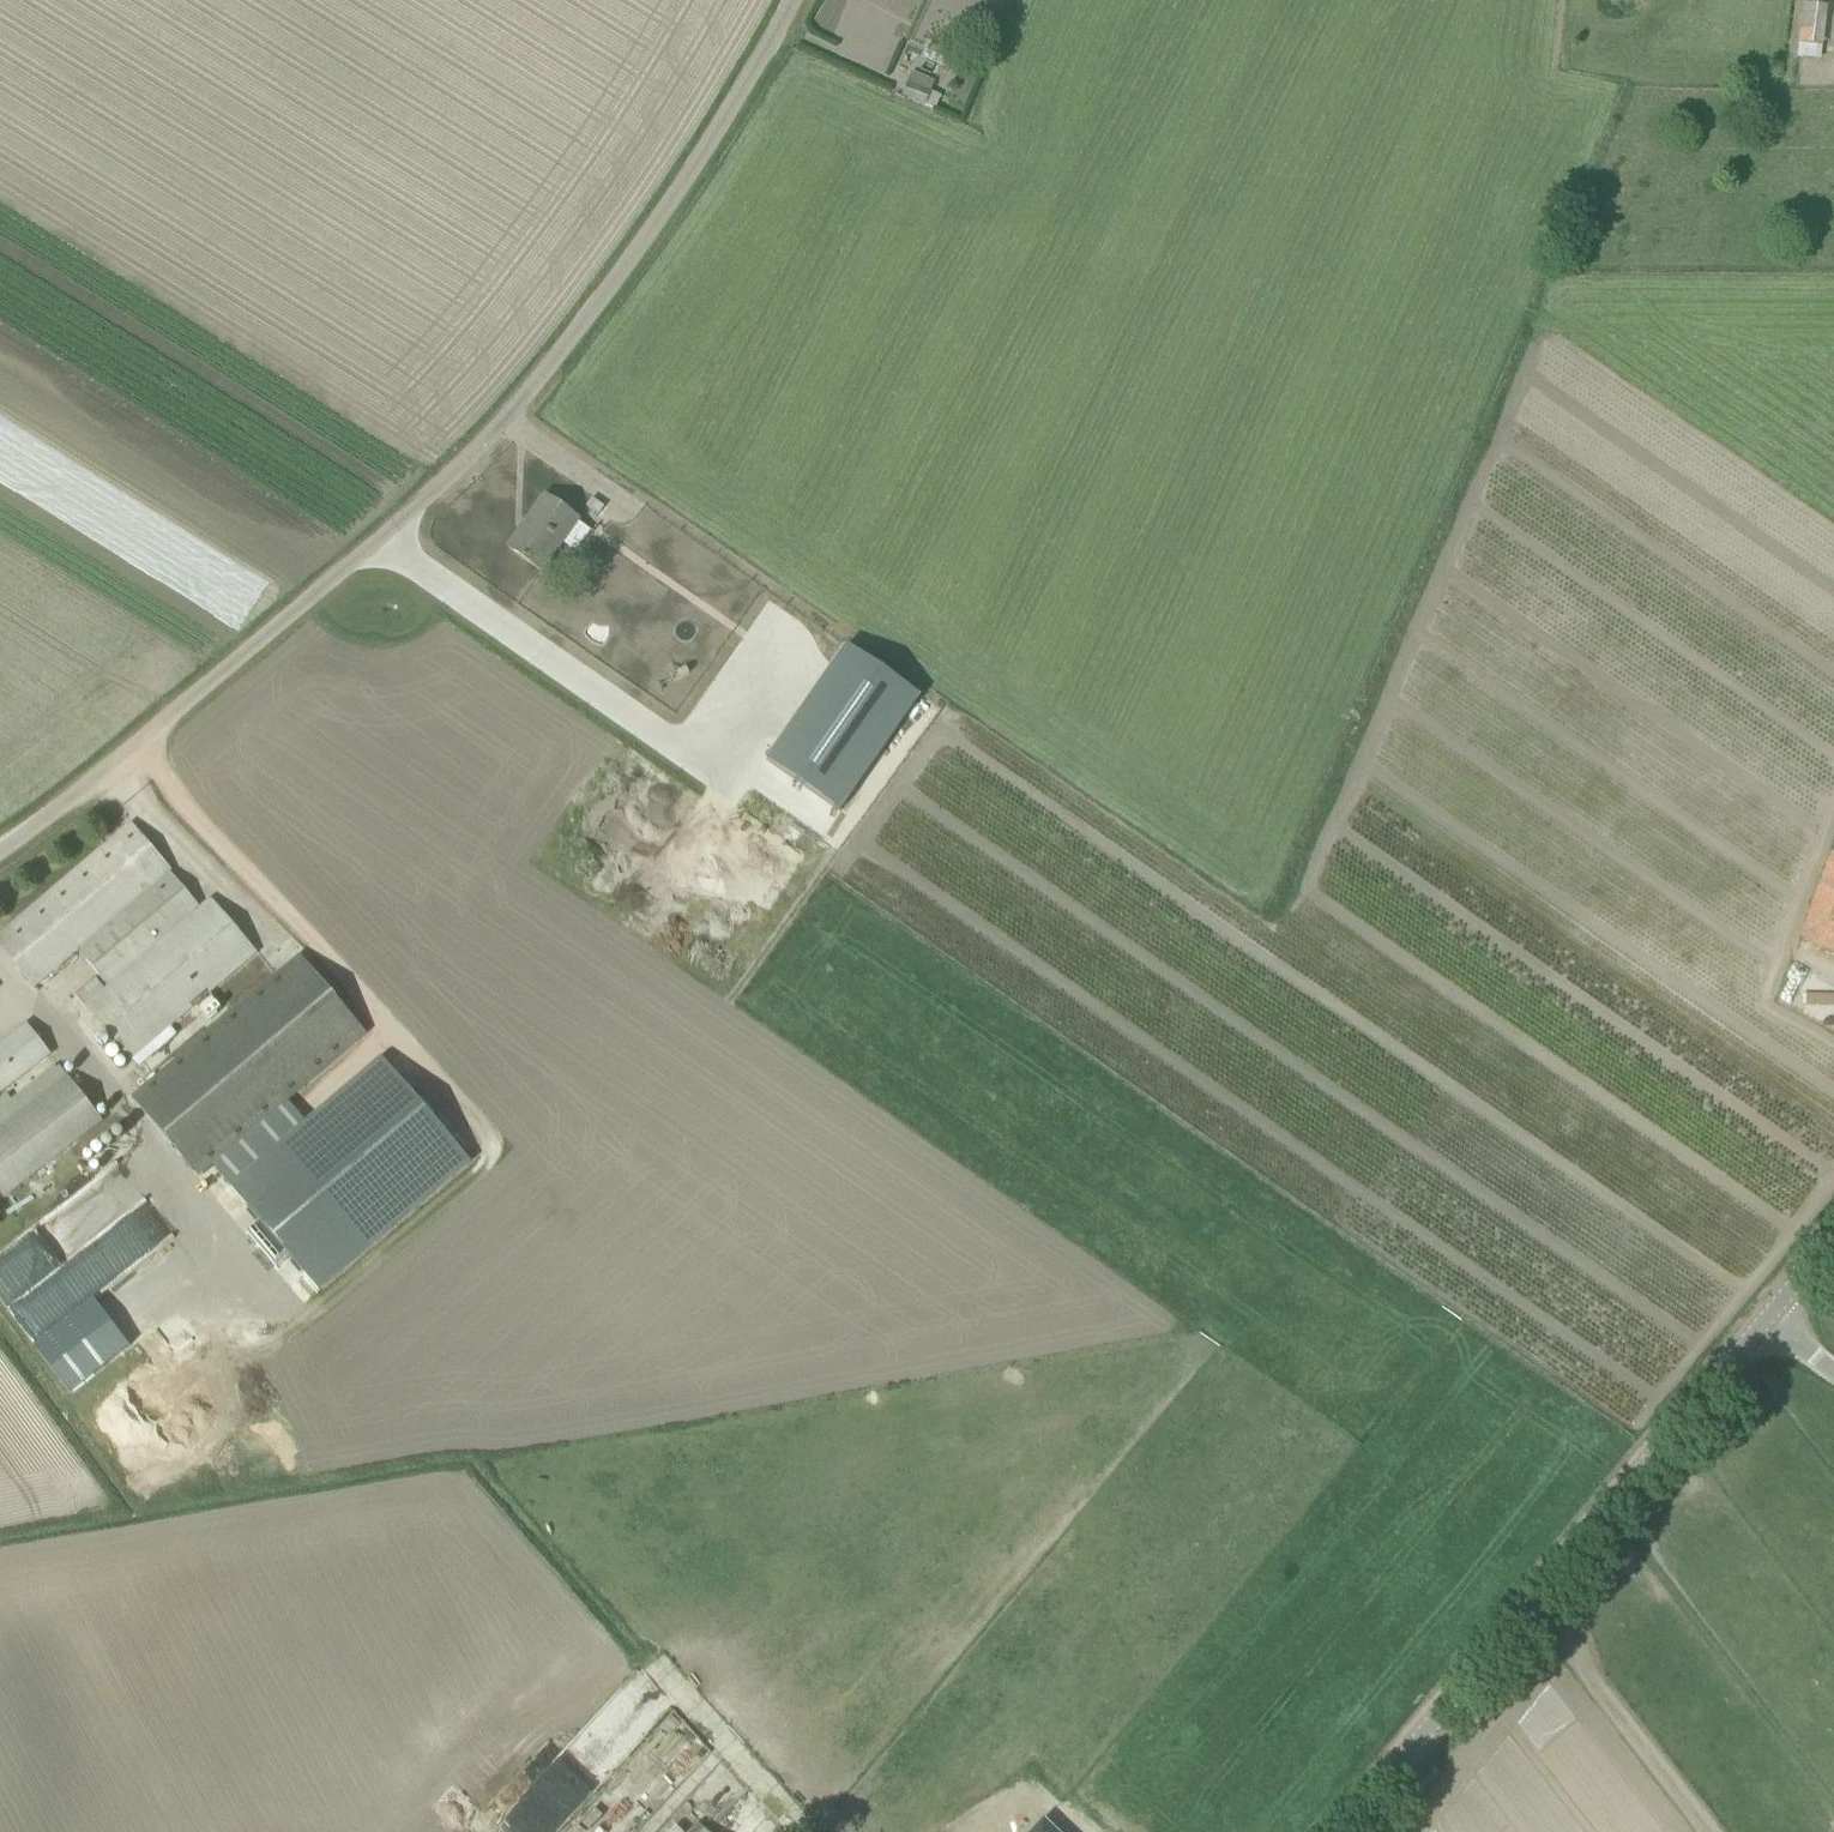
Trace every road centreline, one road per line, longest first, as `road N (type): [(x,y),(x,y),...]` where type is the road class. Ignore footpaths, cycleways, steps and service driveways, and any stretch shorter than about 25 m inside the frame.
road 1 (unclassified): [(0,818),(65,777),(330,551),(466,422),(589,266),(751,0)]
road 2 (tertiary): [(1316,1831),(1769,1318)]

